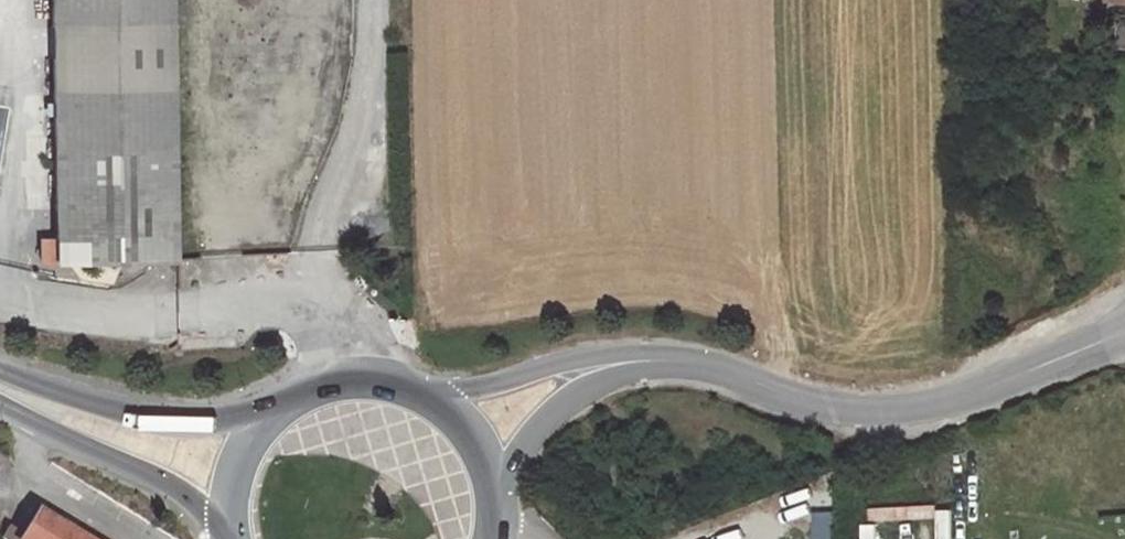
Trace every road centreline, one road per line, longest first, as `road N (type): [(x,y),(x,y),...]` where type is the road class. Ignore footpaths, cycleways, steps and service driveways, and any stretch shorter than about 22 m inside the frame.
road 1 (unclassified): [(676,361),(837,408),(923,409),(1124,332)]
road 2 (primary): [(279,408),(176,422),(0,376)]
road 3 (primary): [(0,398),(50,431),(185,494),(232,527)]
road 4 (unclassified): [(676,361),(625,354),(426,398)]
road 5 (unclassified): [(488,485),(571,401),(620,374),(676,361)]
road 6 (primary): [(426,398),(371,380),(342,381),(279,408)]
road 7 (primary): [(279,408),(250,441),(233,482),(232,527)]

